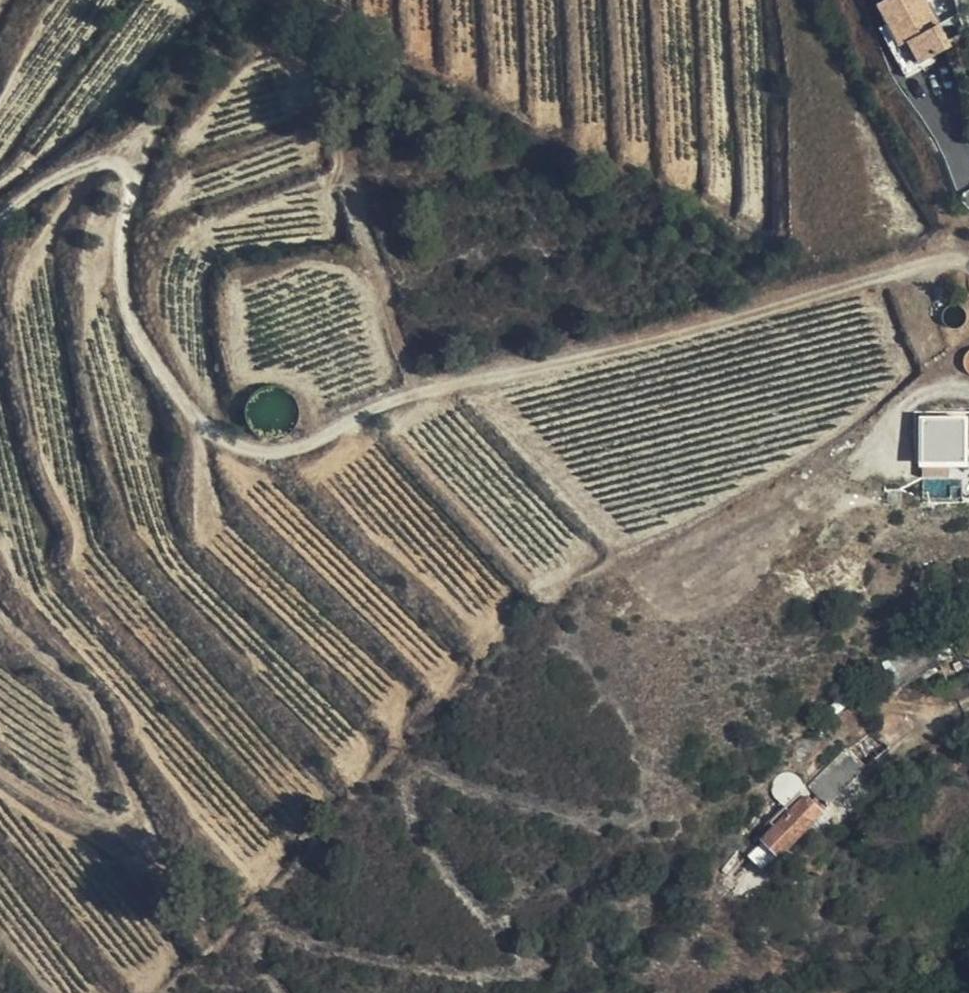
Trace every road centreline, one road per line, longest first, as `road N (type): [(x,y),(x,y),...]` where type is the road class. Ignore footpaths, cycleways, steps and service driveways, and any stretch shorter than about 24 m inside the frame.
road 1 (track): [(0,222),(58,179),(94,165),(127,167),(123,279),(130,320),(183,404),(221,437),(272,453),(397,400),(850,284),(968,264)]

